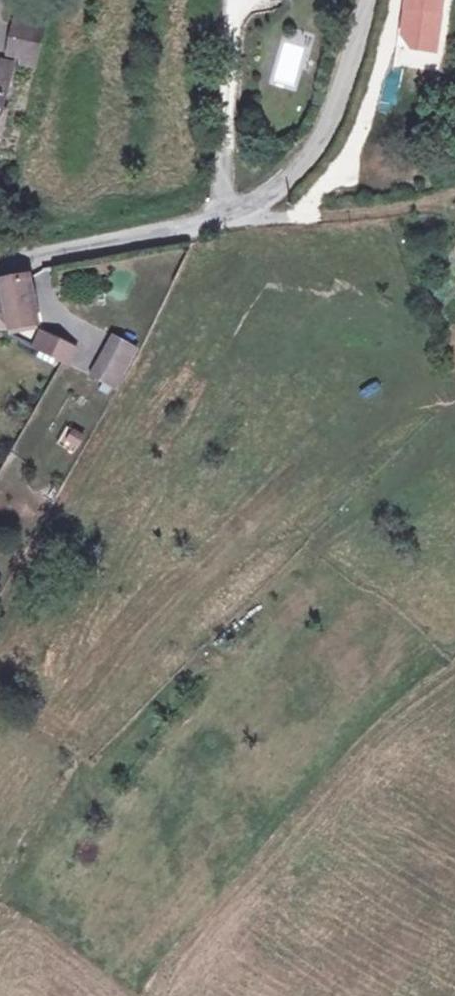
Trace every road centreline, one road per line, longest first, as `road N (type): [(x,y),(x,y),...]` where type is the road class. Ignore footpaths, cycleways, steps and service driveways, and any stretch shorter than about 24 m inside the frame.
road 1 (unclassified): [(0,268),(232,219),(274,192),(307,158),(368,0)]
road 2 (track): [(232,219),(400,211),(454,196)]

